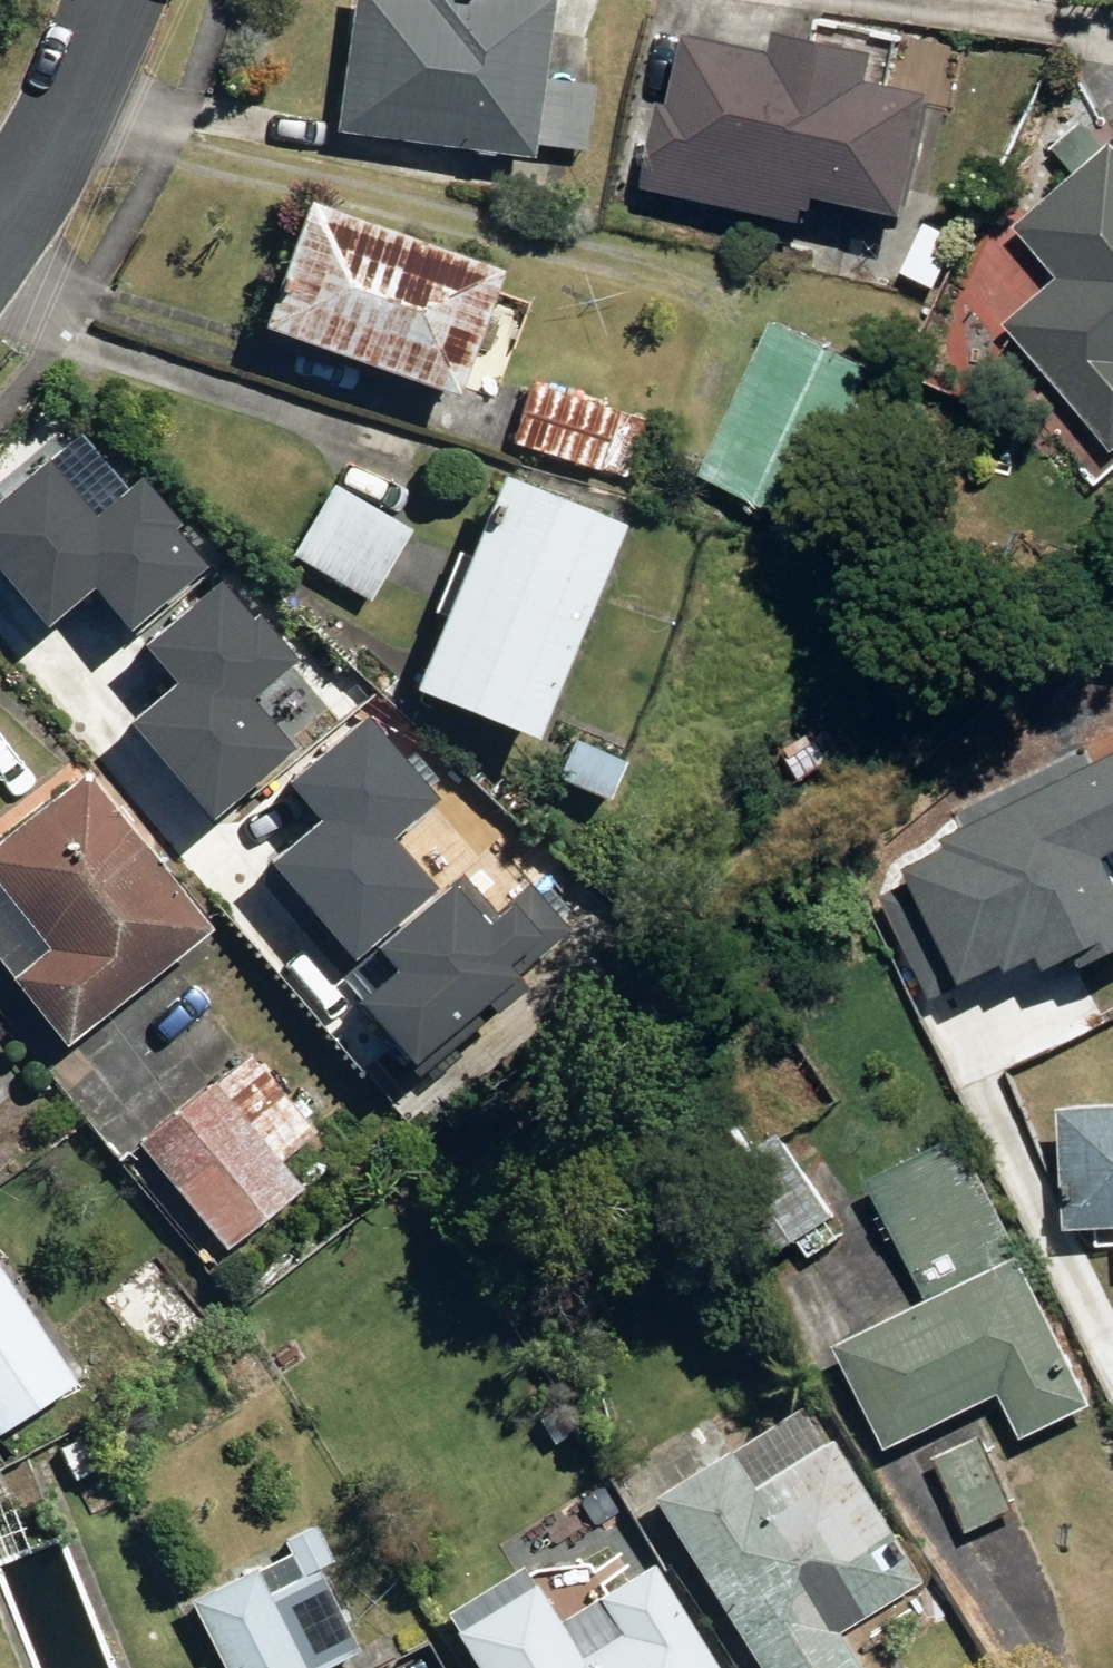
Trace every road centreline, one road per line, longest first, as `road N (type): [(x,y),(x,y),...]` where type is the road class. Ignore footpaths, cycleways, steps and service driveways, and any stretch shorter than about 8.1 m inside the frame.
road 1 (residential): [(0,220),(61,125),(105,0)]

